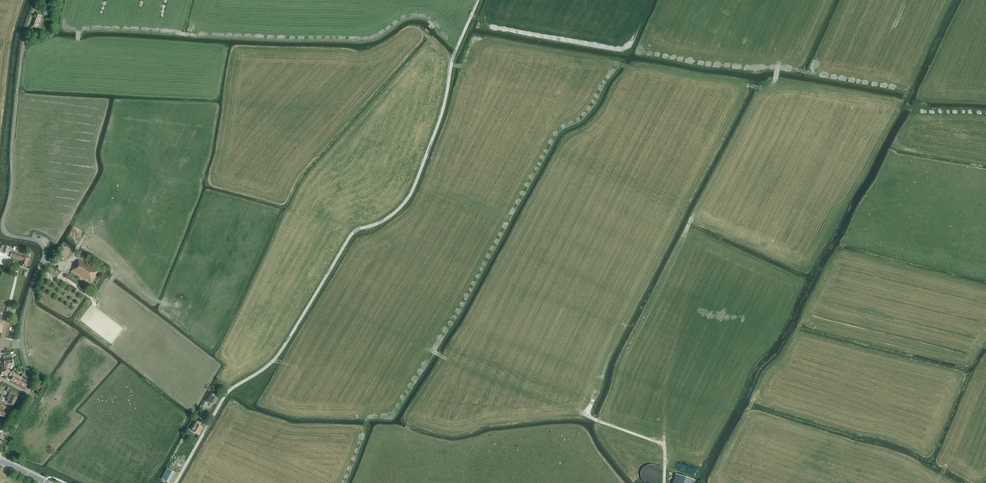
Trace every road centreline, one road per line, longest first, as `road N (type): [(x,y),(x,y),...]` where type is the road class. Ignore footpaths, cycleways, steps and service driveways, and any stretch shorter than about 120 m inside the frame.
road 1 (unclassified): [(176,482),(224,397),(279,354),(352,234),(389,217),(411,194),(478,0)]
road 2 (unclassified): [(27,393),(23,327),(45,248),(3,226),(22,56),(37,0)]
road 3 (track): [(594,395),(589,416),(664,444),(664,482)]

